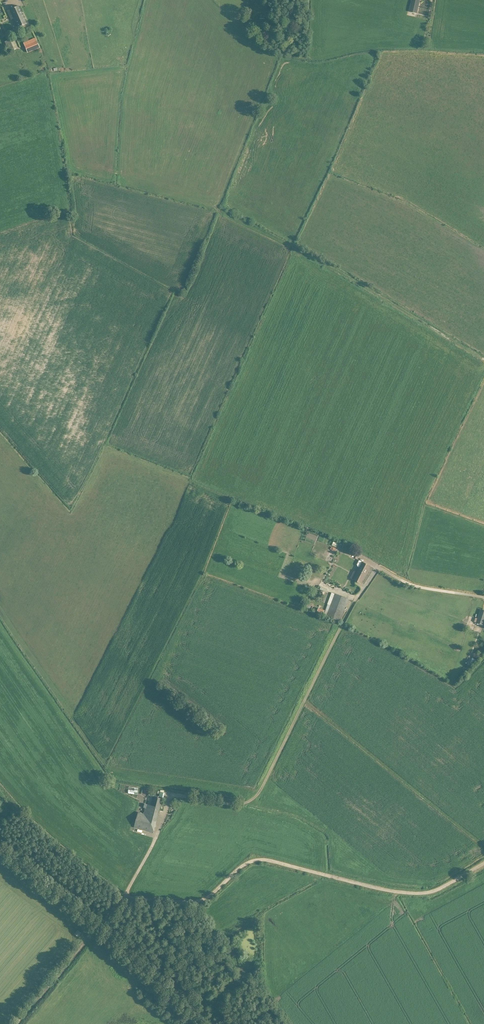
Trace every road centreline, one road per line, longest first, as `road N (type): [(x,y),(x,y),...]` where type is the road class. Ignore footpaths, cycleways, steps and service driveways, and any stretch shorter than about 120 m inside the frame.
road 1 (track): [(123,897),(170,797),(238,804),(257,795),(376,569),(417,586),(483,596)]
road 2 (track): [(123,897),(202,900),(261,860),(426,893),(483,863)]
road 3 (tertiary): [(213,1023),(0,847)]
road 4 (track): [(24,8),(49,66),(72,233)]
road 5 (track): [(12,1023),(123,897)]

